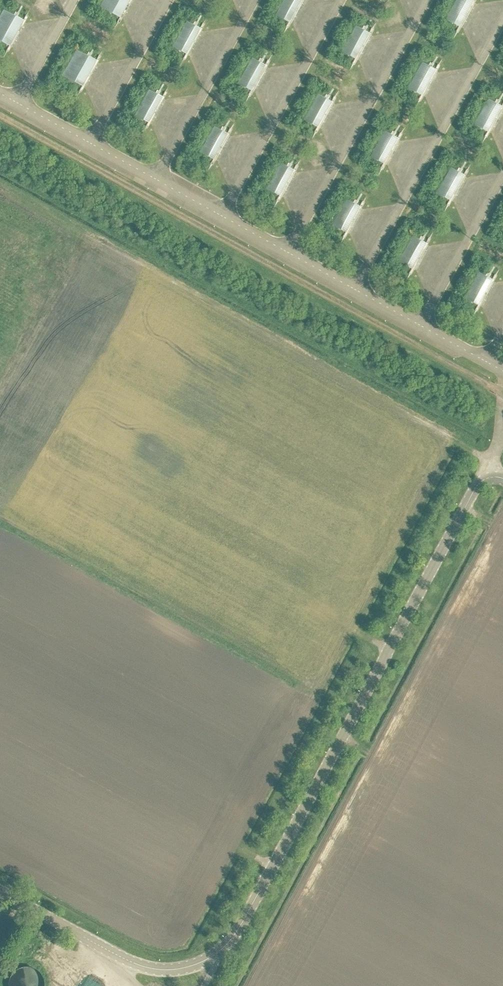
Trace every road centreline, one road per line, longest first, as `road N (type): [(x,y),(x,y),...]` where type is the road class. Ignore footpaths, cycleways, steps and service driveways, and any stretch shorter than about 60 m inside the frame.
road 1 (unclassified): [(216,955),(235,935),(477,486),(502,479)]
road 2 (unclassified): [(216,955),(188,968),(152,970),(103,948)]

